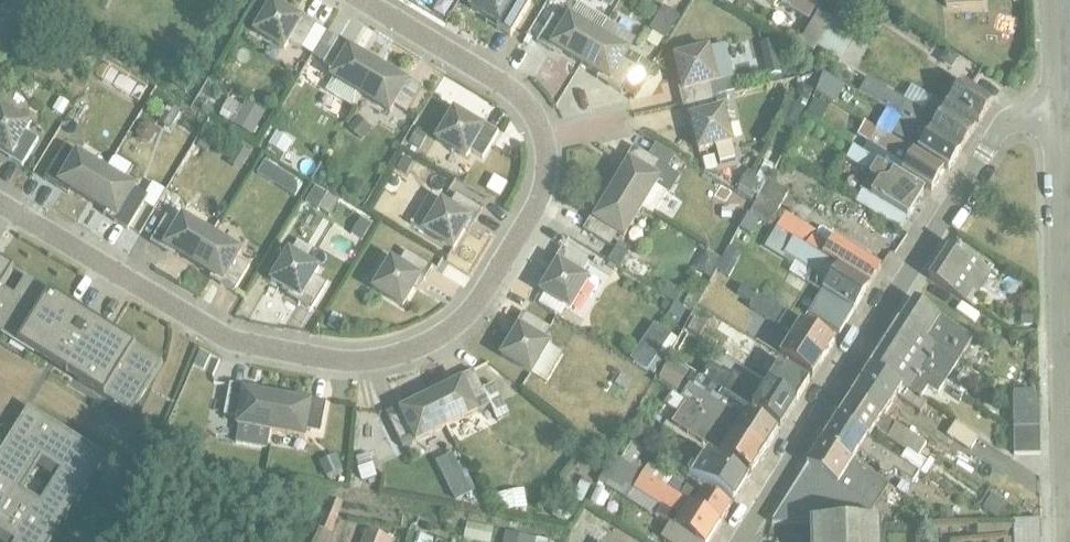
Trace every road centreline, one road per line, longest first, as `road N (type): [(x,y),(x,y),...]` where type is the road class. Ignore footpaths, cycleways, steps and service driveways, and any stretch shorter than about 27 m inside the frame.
road 1 (residential): [(0,203),(233,340),(358,361),(440,338),(478,303),(539,205),(546,138),(523,99),(364,0)]
road 2 (residential): [(1061,101),(1005,123),(741,541)]
road 3 (tertiary): [(1069,533),(1061,101)]

